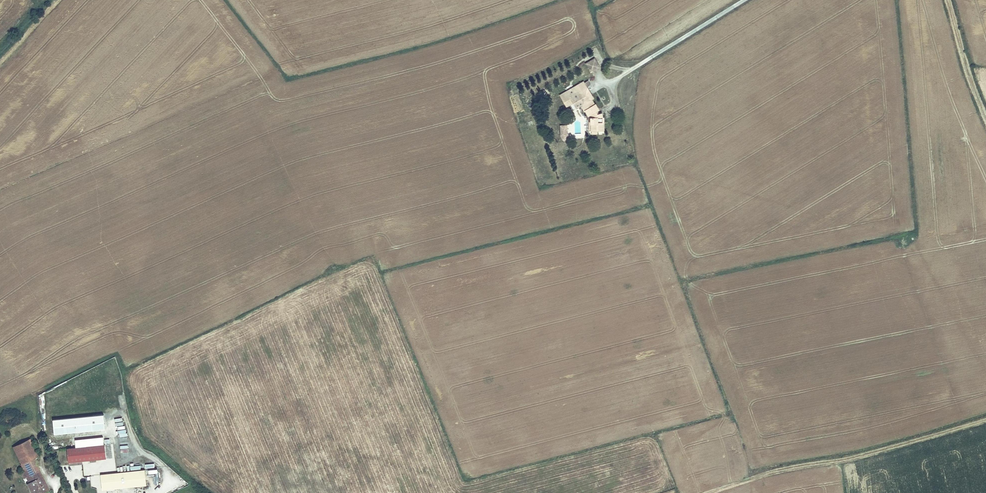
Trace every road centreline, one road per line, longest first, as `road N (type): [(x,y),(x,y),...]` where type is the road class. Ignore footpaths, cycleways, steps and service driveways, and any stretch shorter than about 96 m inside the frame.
road 1 (track): [(698,492),(985,418)]
road 2 (track): [(985,120),(948,0)]

